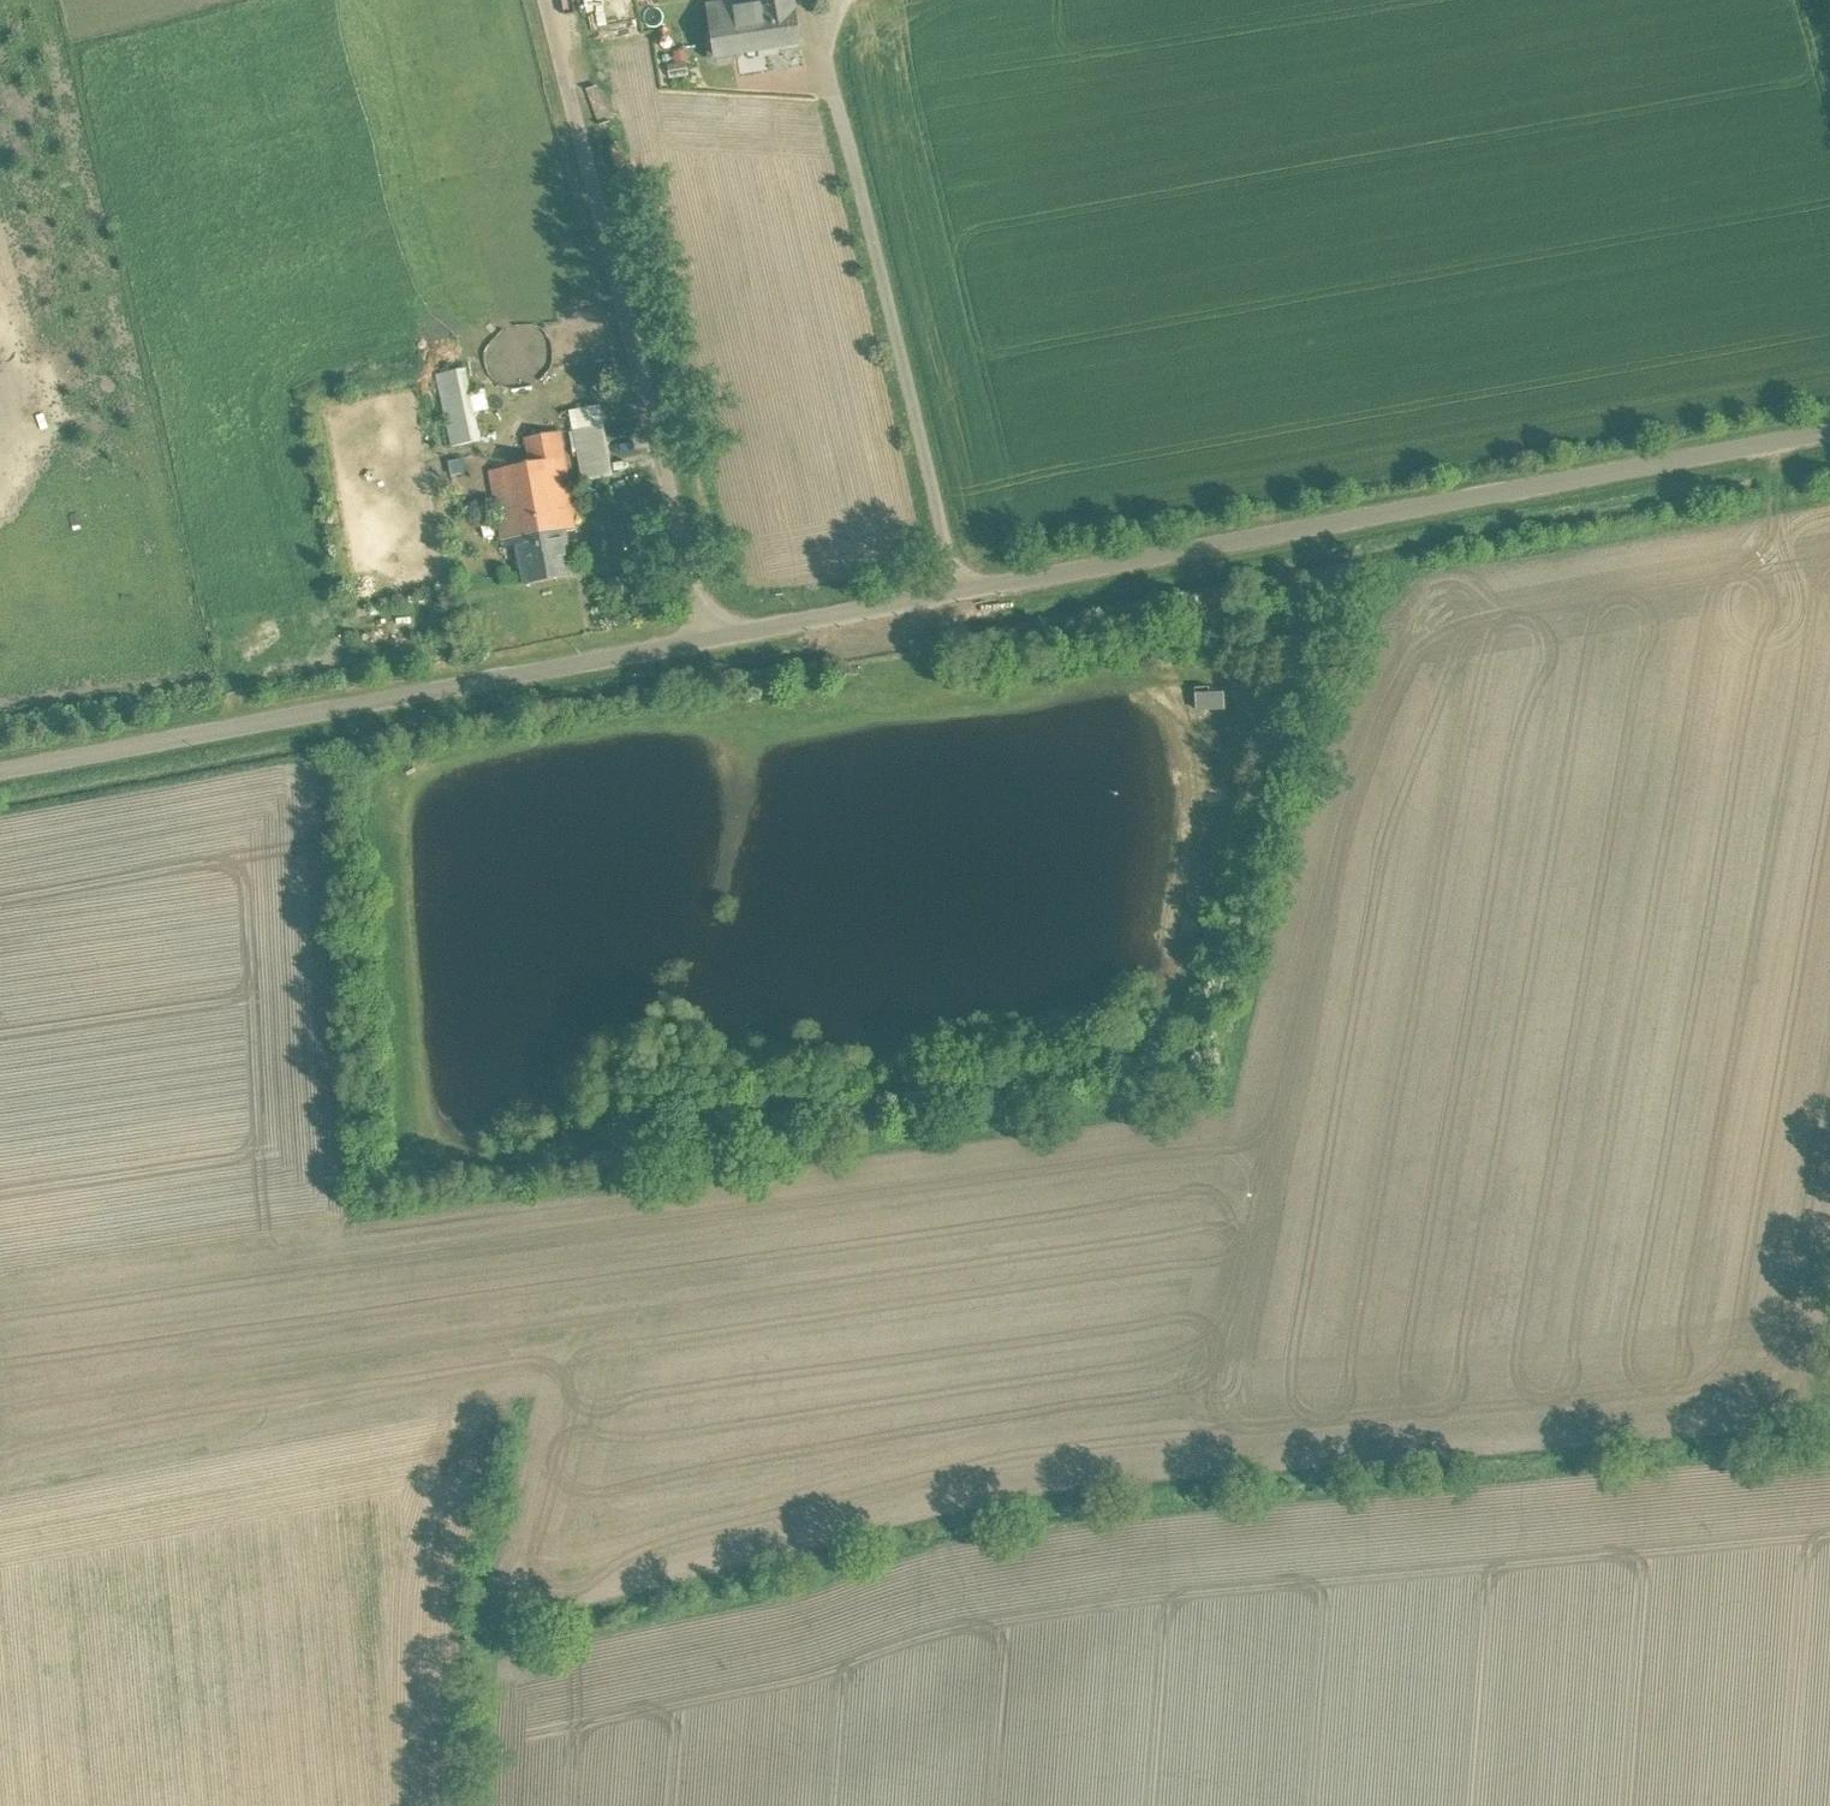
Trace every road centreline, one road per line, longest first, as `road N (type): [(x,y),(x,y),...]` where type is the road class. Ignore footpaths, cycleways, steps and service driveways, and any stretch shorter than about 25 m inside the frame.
road 1 (unclassified): [(1829,432),(707,637)]
road 2 (unclassified): [(707,637),(0,771)]
road 3 (residential): [(707,637),(549,0)]

